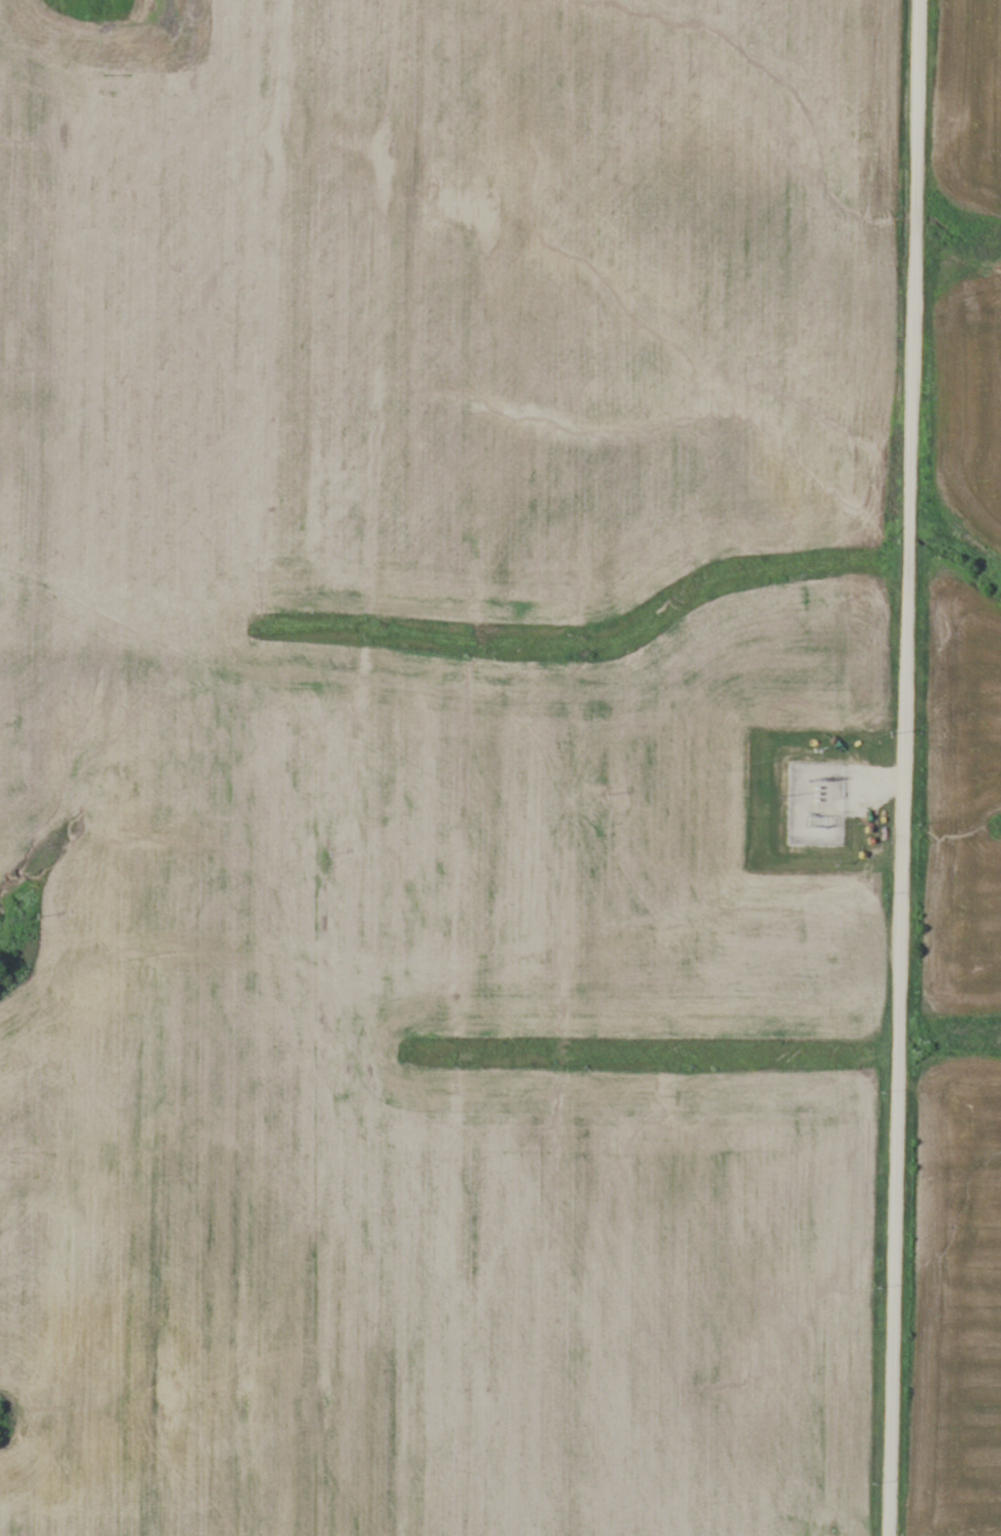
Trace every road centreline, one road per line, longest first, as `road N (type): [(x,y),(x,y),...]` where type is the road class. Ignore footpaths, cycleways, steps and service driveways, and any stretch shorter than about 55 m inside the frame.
road 1 (residential): [(886,1535),(916,0)]

